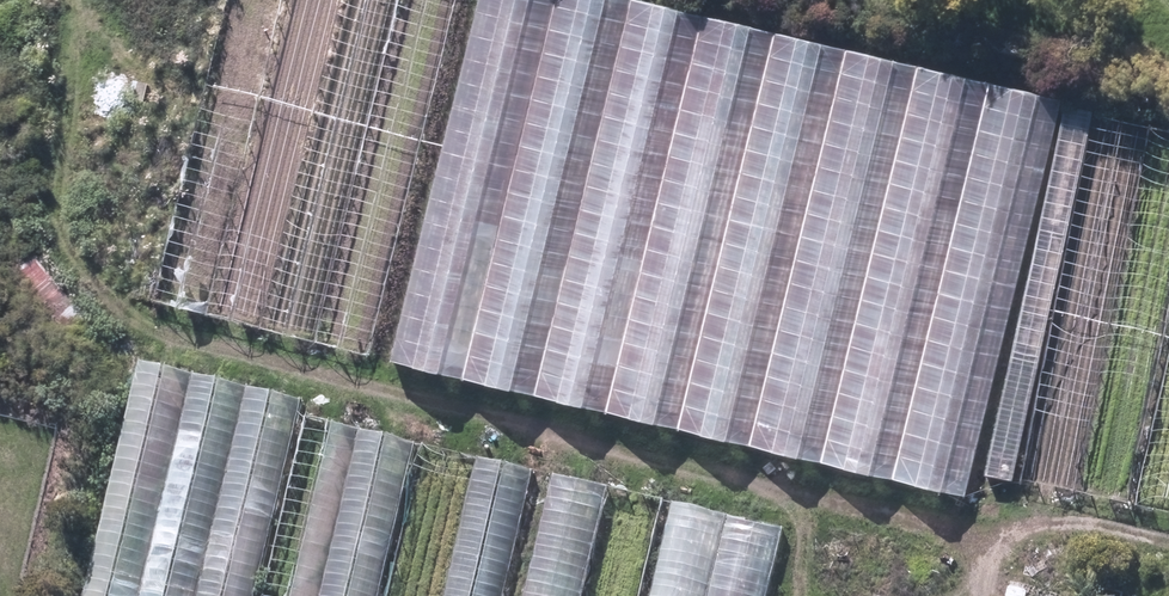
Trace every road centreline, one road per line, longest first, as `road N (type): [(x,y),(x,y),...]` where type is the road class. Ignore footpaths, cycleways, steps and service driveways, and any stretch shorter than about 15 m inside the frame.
road 1 (track): [(983,595),(978,551),(915,519),(157,329),(99,293),(75,255),(62,192)]

